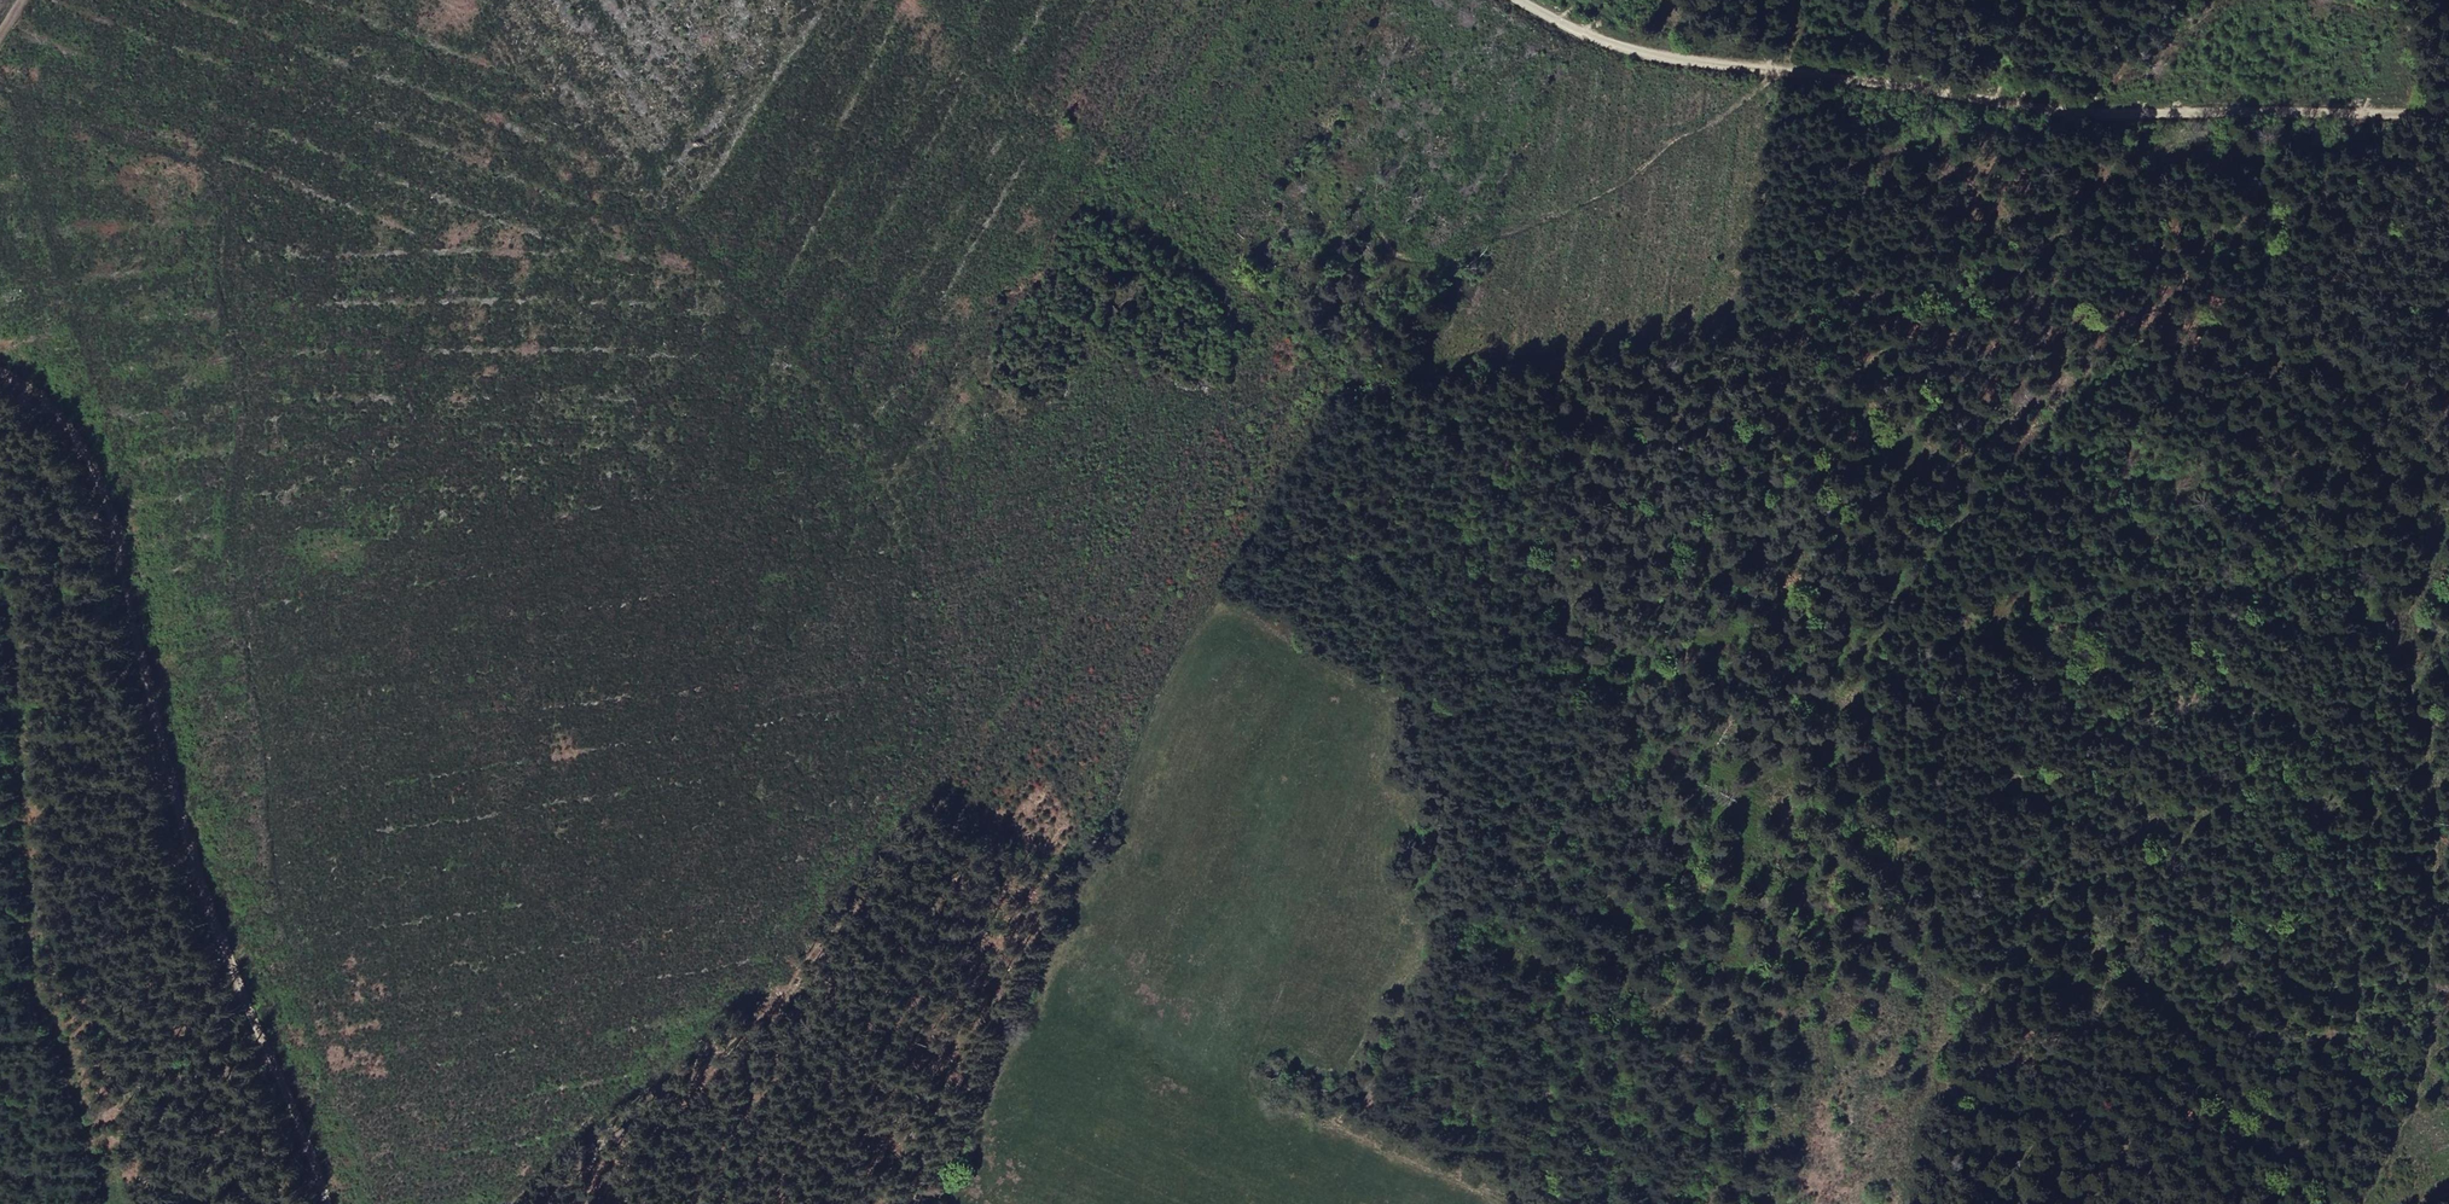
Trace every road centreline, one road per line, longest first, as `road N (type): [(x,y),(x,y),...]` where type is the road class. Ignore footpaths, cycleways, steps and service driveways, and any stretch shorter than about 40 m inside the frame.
road 1 (track): [(1518,0),(1575,34),(2078,117),(2448,110)]
road 2 (track): [(0,383),(51,416),(103,503),(187,839),(329,1203)]

